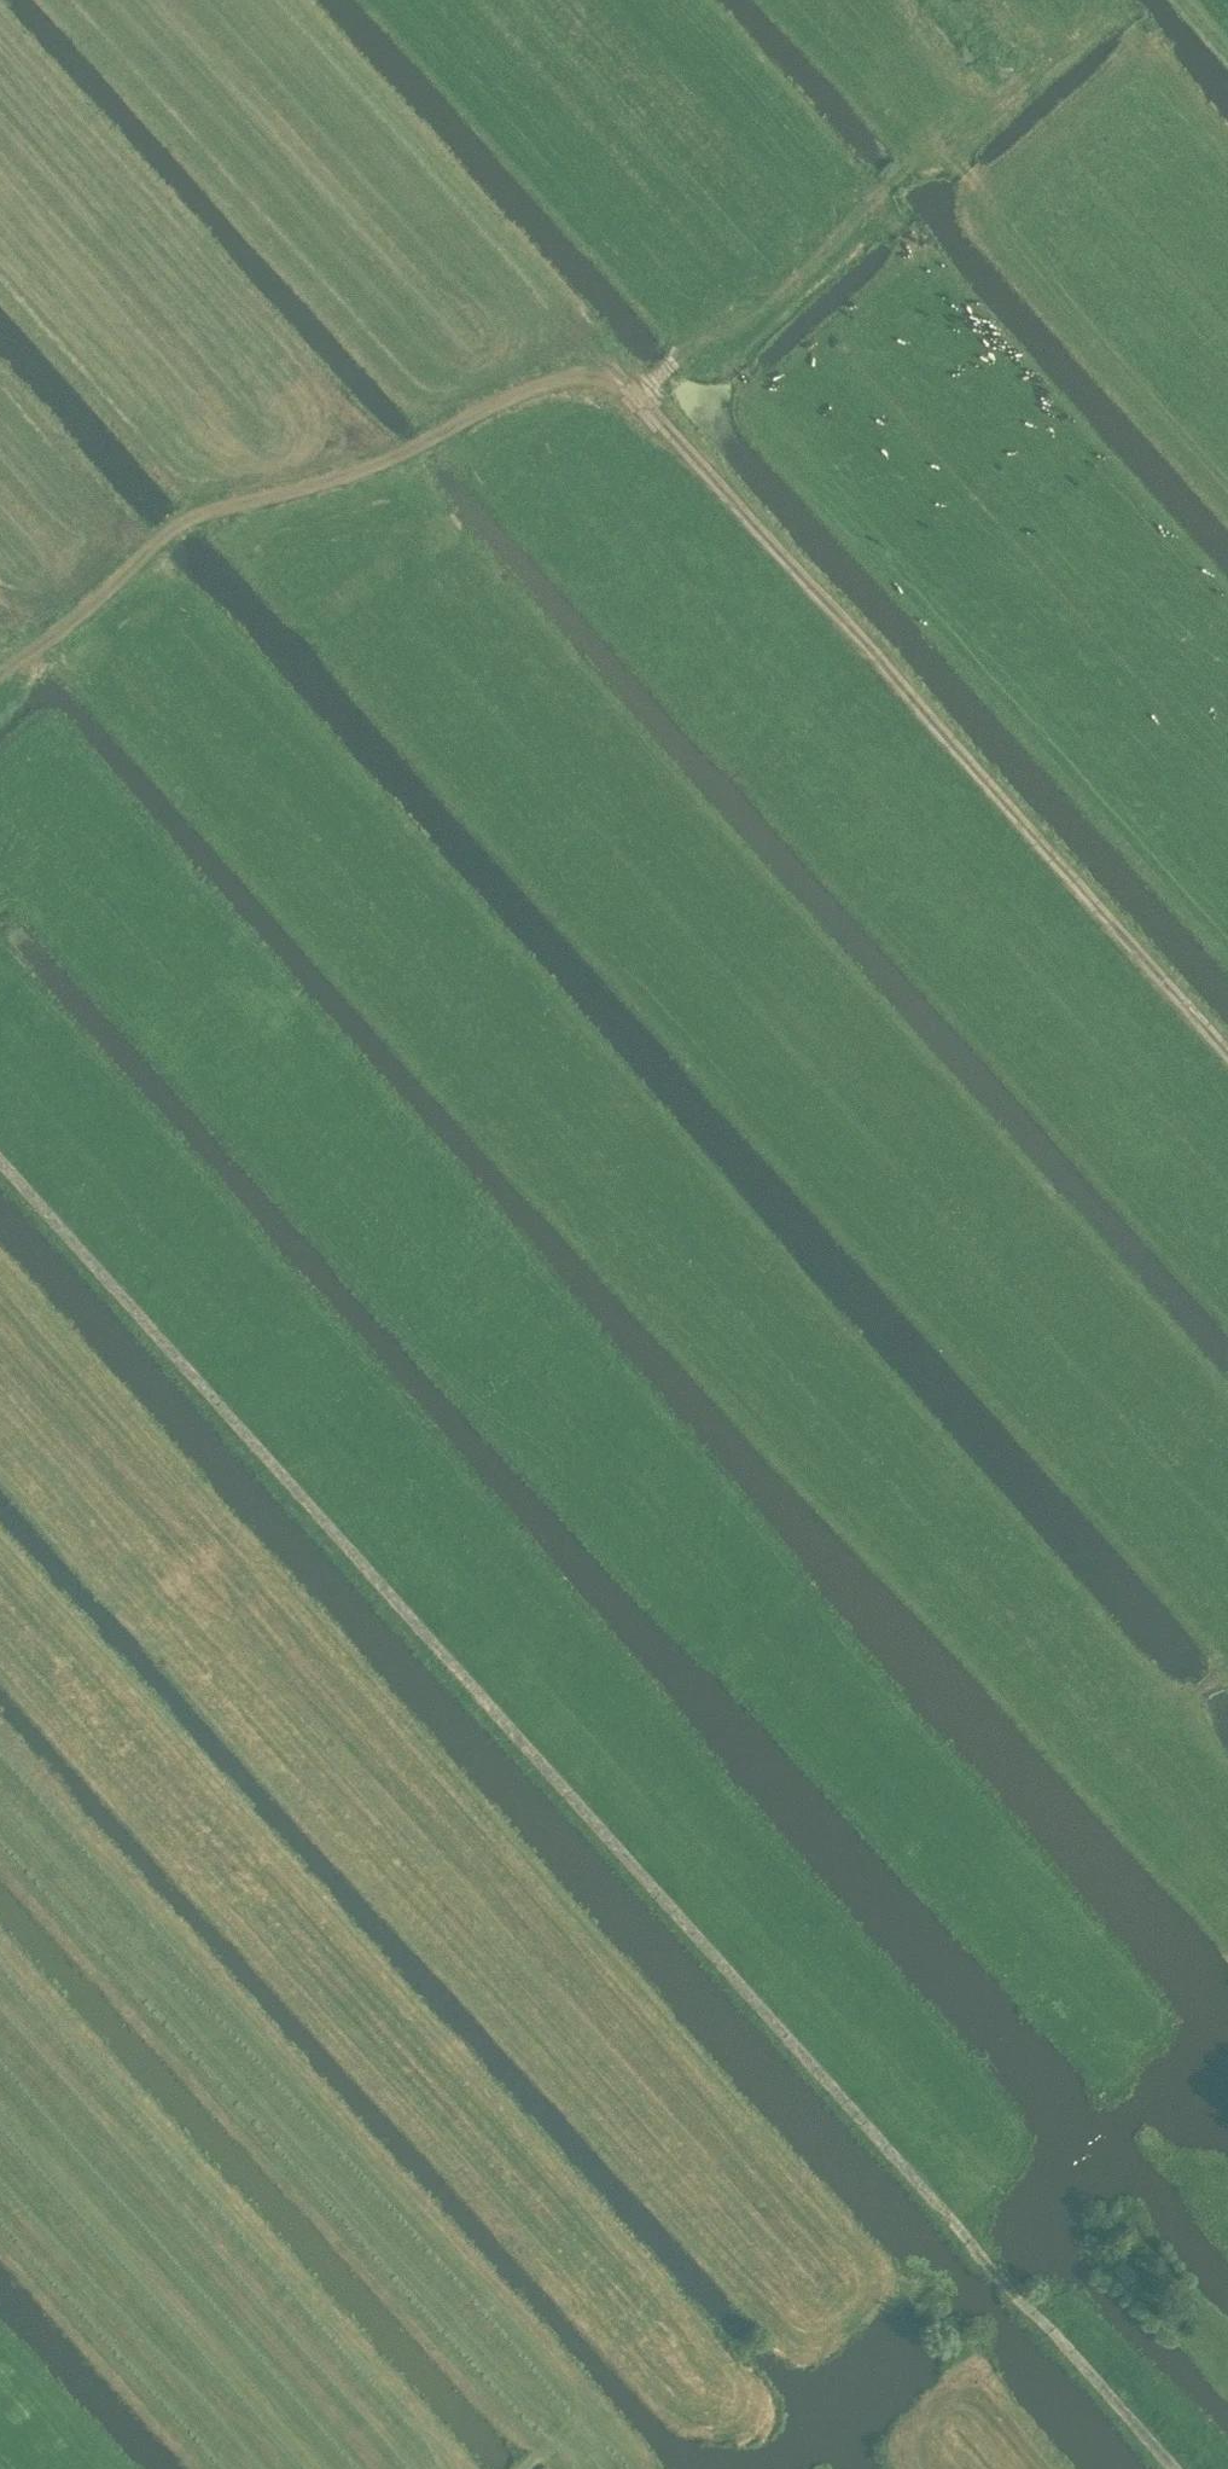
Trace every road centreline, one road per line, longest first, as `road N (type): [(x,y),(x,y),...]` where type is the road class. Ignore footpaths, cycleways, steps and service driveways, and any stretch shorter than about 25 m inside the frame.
road 1 (track): [(1227,1051),(648,397),(675,357)]
road 2 (track): [(648,397),(600,378),(527,384),(386,461),(195,513),(0,672)]
road 3 (track): [(1065,0),(1049,49),(936,141),(778,295),(675,357)]

